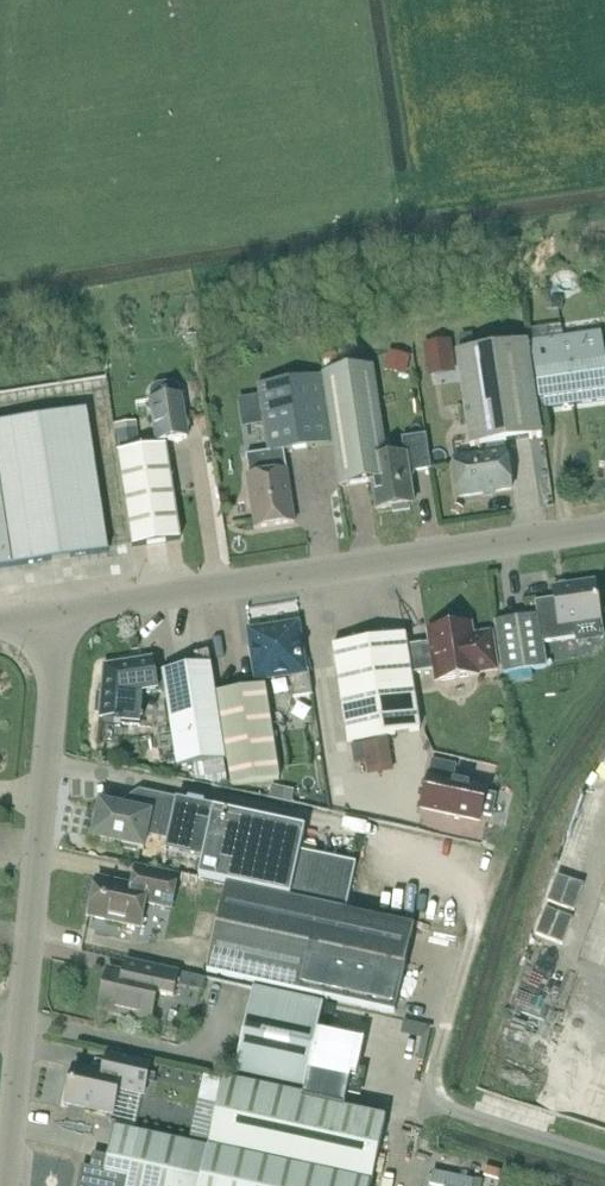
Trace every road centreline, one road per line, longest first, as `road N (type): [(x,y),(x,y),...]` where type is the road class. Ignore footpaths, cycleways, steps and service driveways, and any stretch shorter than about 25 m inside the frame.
road 1 (unclassified): [(12,1185),(60,677),(56,619)]
road 2 (unclassified): [(56,619),(604,531)]

